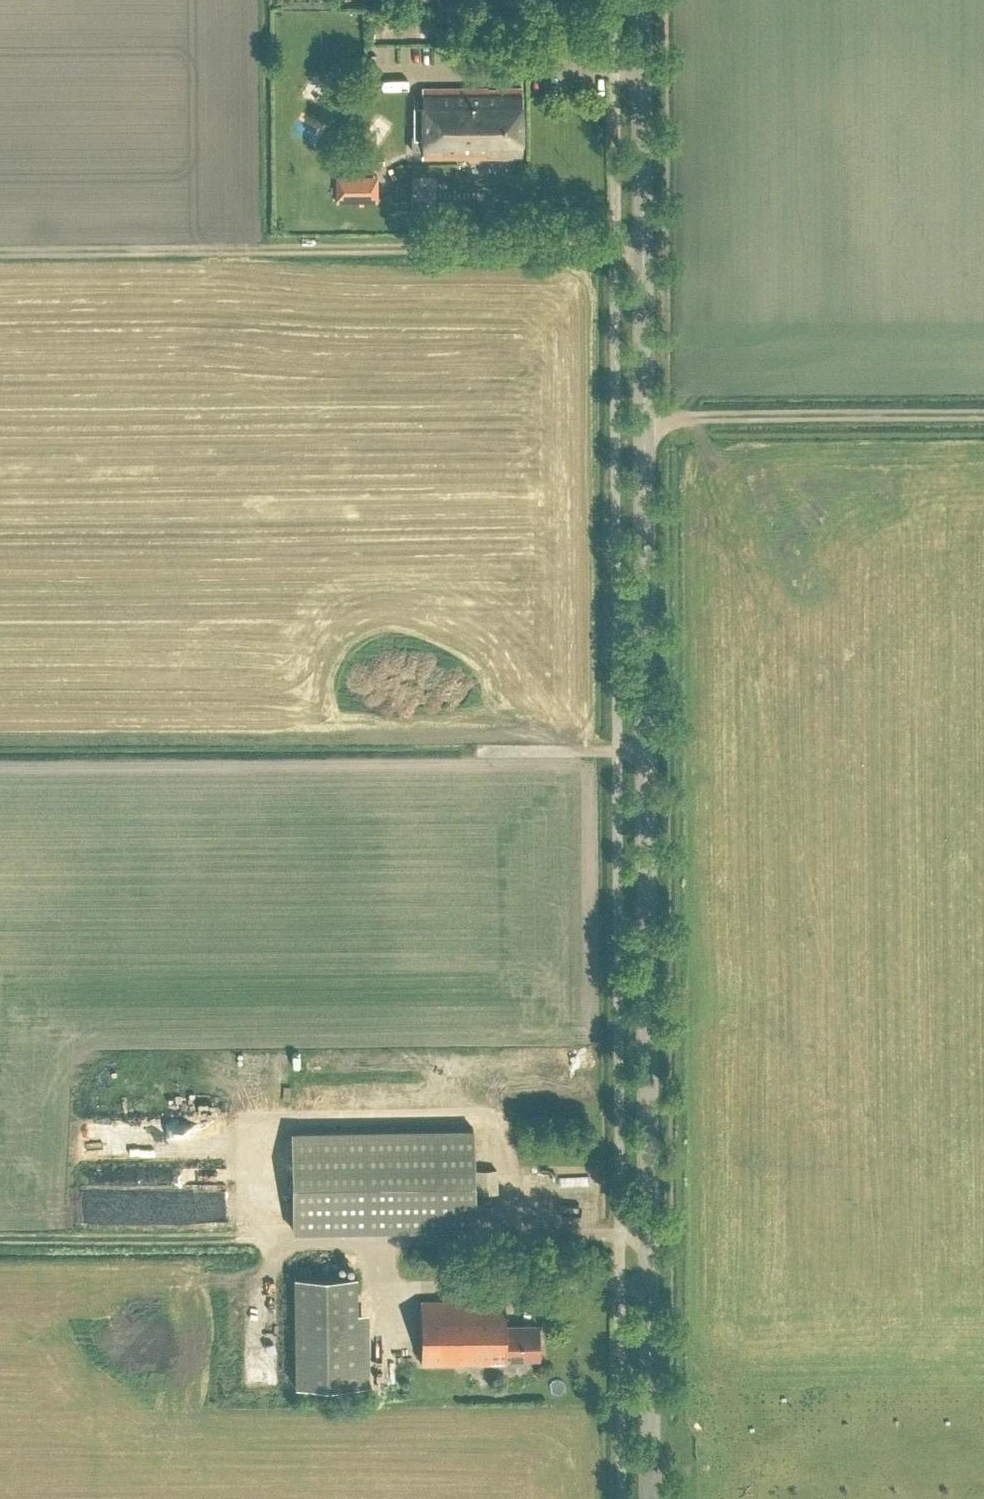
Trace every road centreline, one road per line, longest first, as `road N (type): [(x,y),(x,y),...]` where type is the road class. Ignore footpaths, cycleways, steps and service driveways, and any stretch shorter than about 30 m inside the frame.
road 1 (tertiary): [(649,1498),(640,0)]
road 2 (track): [(642,242),(0,248)]
road 3 (track): [(643,424),(983,420)]
road 4 (track): [(0,1238),(252,1237)]

